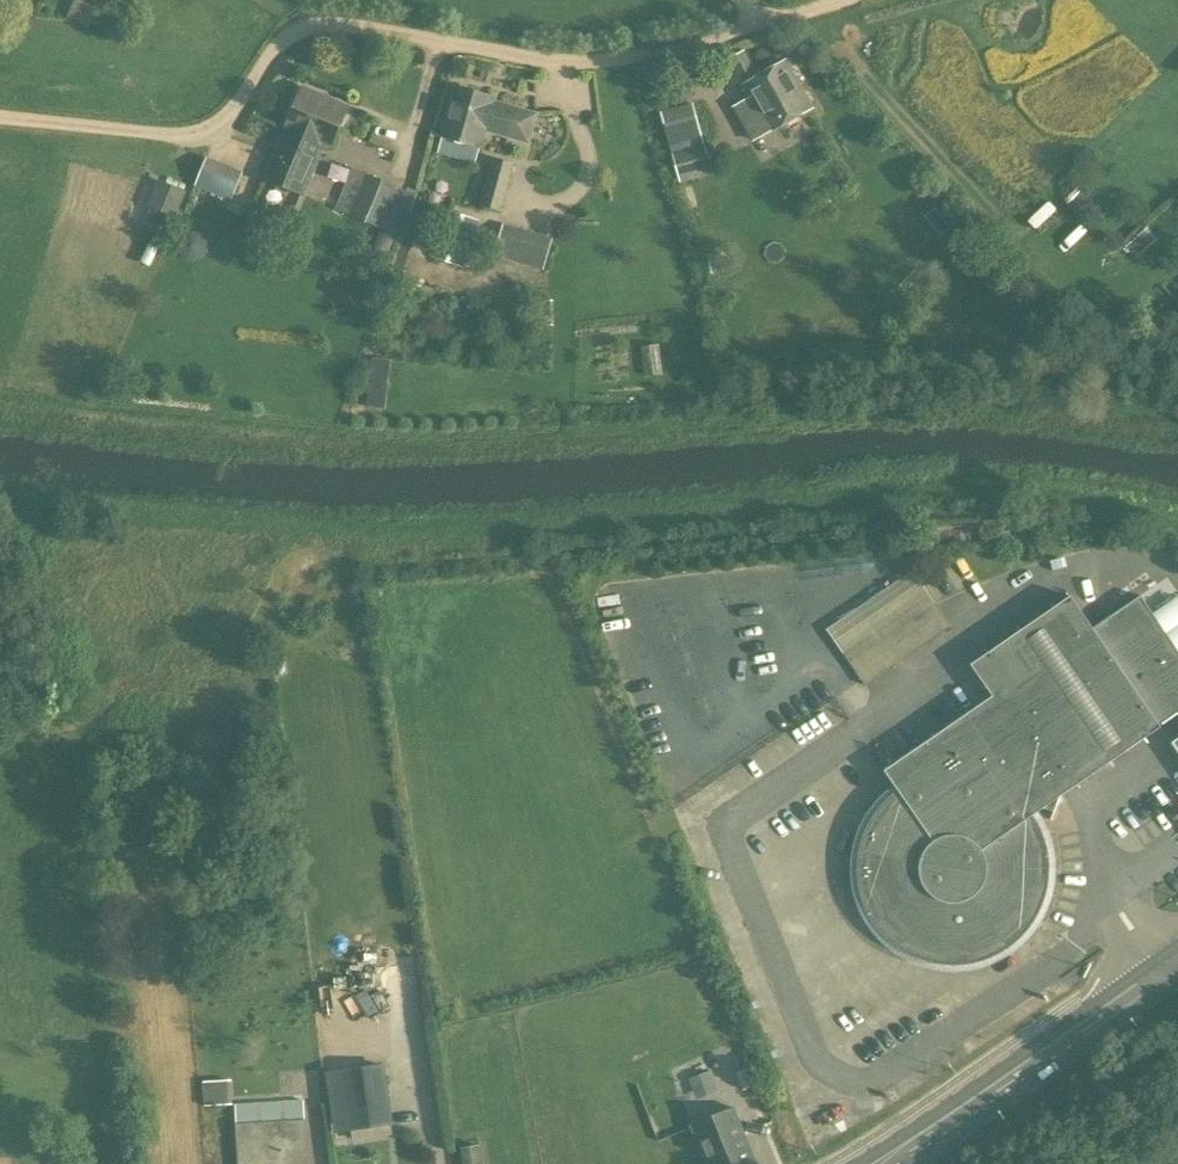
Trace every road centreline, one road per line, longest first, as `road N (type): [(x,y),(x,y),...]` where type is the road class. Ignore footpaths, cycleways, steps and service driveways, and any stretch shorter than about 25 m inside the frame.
road 1 (track): [(0,118),(201,132),(229,115),(276,44),(317,22),(559,60),(636,58),(695,49),(844,0)]
road 2 (primary): [(881,1163),(1177,958)]

